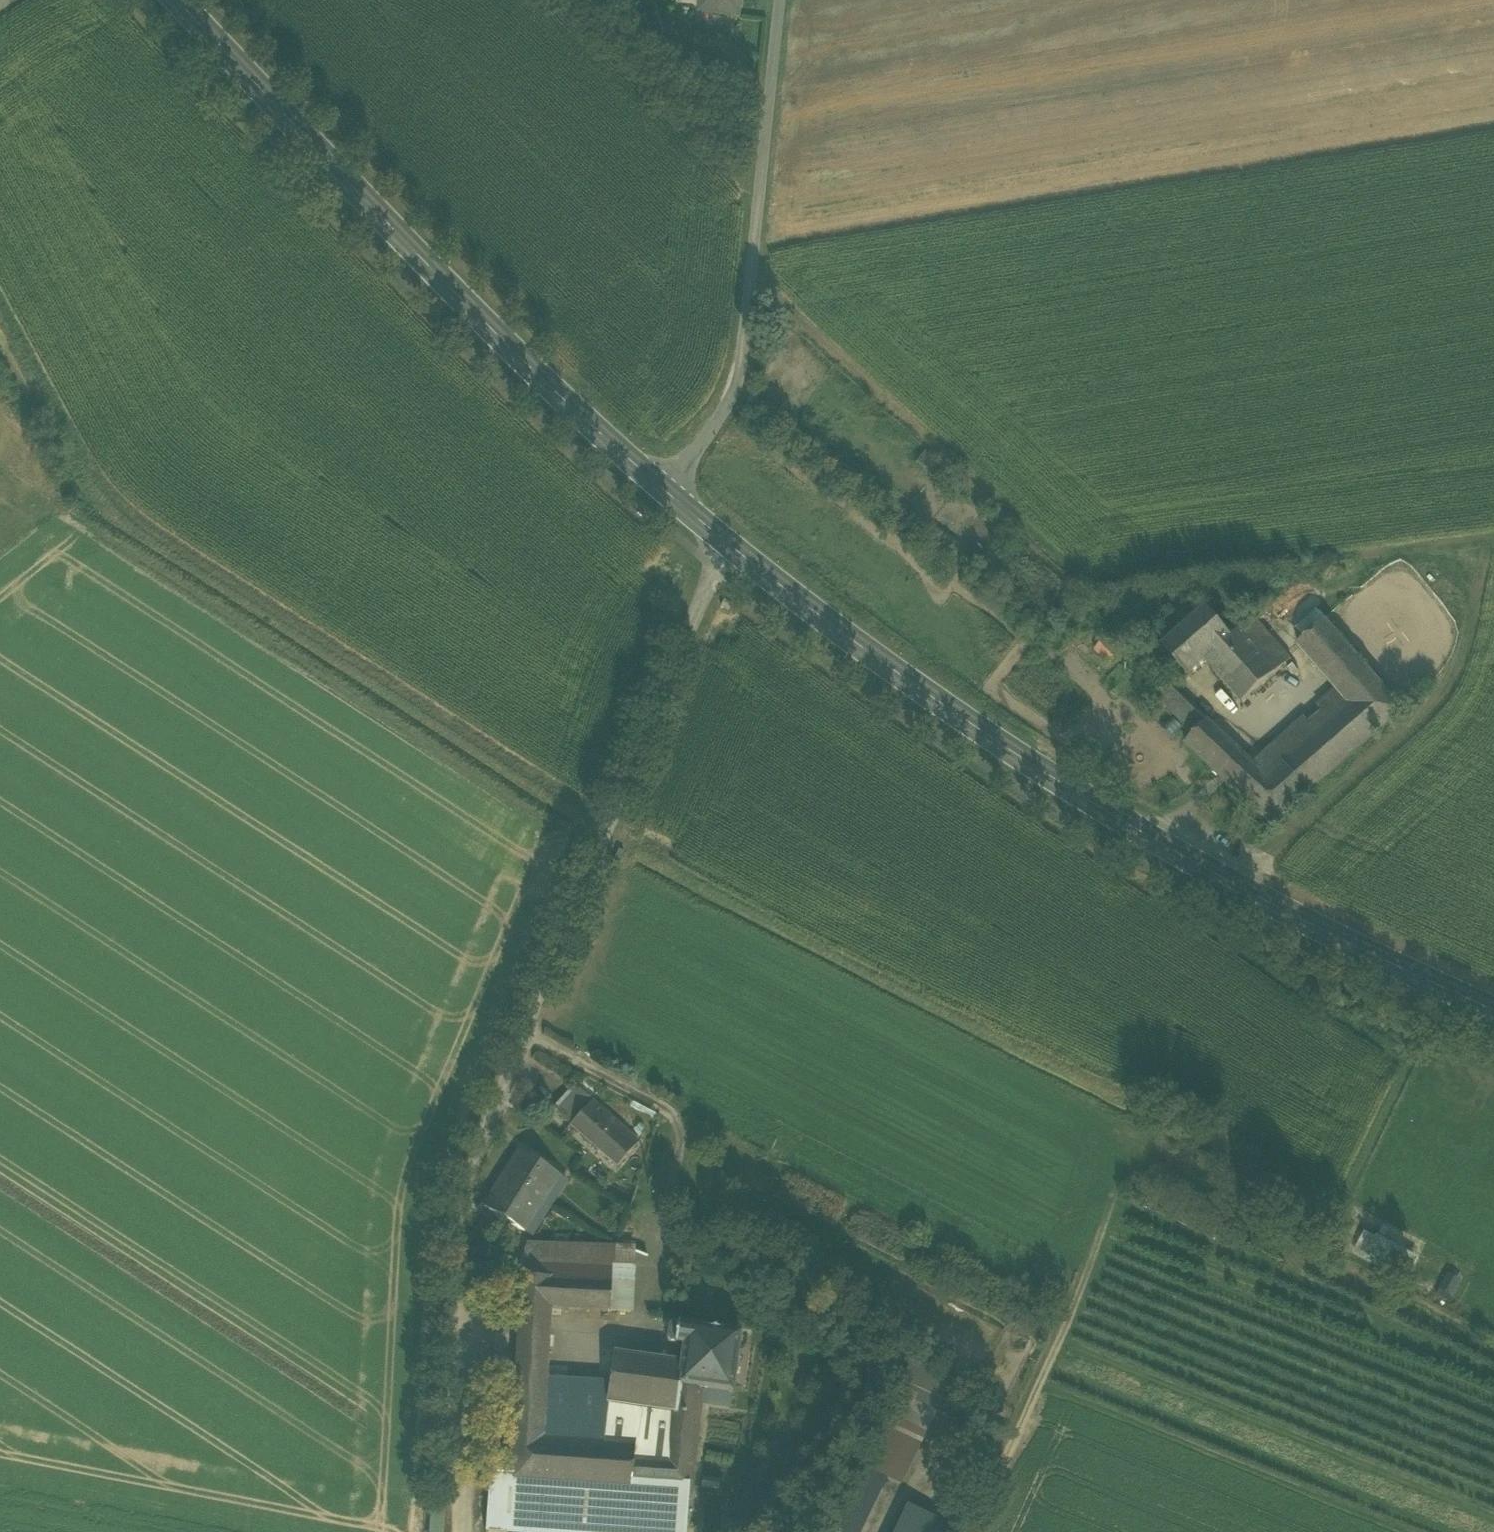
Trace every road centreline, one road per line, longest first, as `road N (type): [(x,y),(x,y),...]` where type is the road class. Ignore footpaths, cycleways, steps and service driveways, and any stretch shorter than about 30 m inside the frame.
road 1 (tertiary): [(1493,1010),(1371,955),(1032,765),(927,699),(719,545),(665,493)]
road 2 (tertiary): [(665,493),(163,0)]
road 3 (residential): [(665,493),(737,392),(778,0)]

